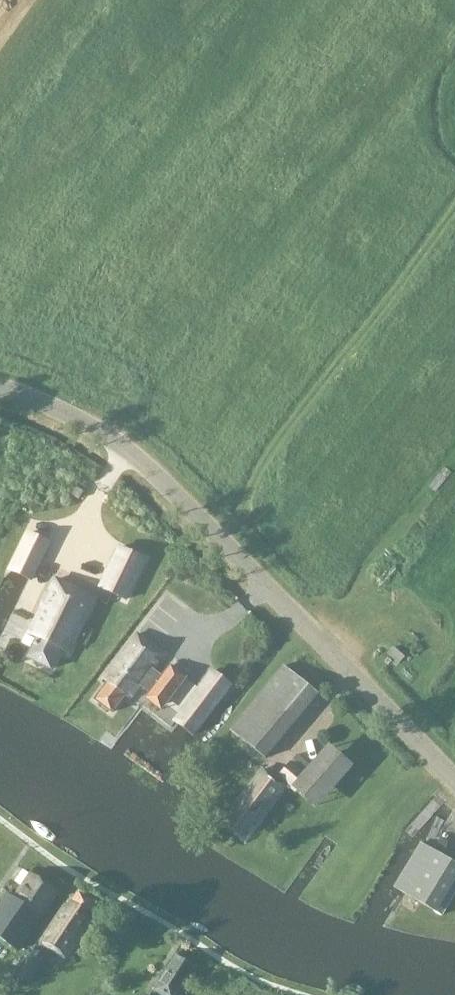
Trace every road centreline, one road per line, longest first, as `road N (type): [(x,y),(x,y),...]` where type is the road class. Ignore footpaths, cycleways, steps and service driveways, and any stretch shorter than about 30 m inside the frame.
road 1 (tertiary): [(454,782),(149,471),(78,421),(0,389)]

